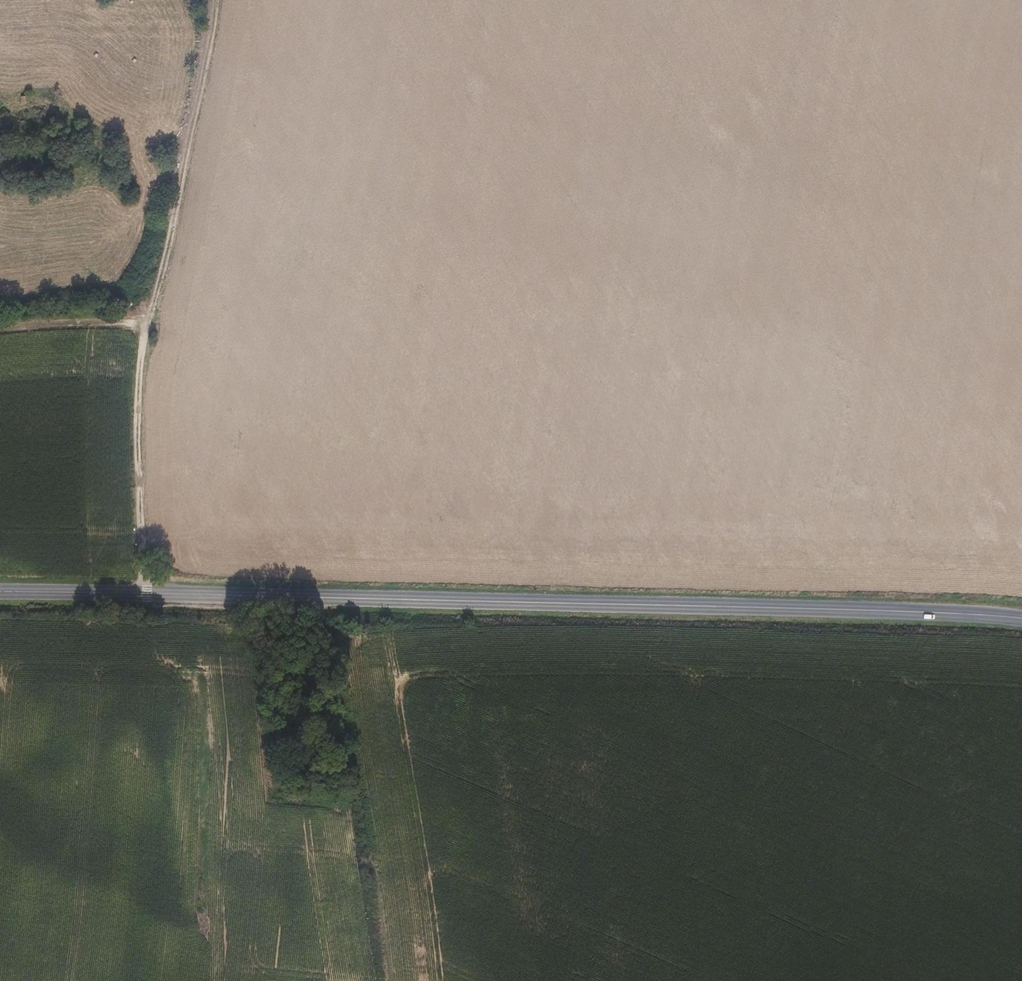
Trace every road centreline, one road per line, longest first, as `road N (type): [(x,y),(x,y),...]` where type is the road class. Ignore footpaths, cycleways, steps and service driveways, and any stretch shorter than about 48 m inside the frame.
road 1 (tertiary): [(1021,617),(0,592)]
road 2 (track): [(147,322),(211,42),(209,0)]
road 3 (track): [(147,322),(137,403),(143,594)]
road 4 (track): [(0,331),(147,322)]

